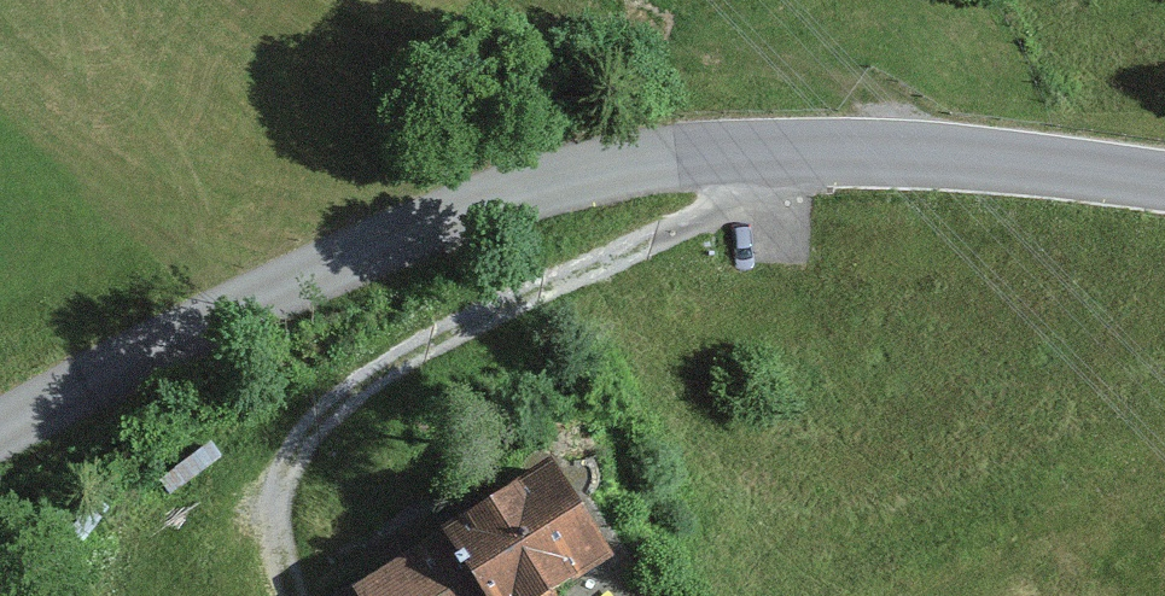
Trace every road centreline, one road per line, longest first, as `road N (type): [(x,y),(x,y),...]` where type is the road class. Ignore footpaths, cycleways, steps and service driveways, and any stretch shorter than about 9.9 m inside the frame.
road 1 (unclassified): [(1164,187),(1003,164),(802,157),(579,190),(345,258),(105,384),(0,471)]
road 2 (track): [(278,595),(259,527),(339,366),(463,301),(705,227),(751,164)]

